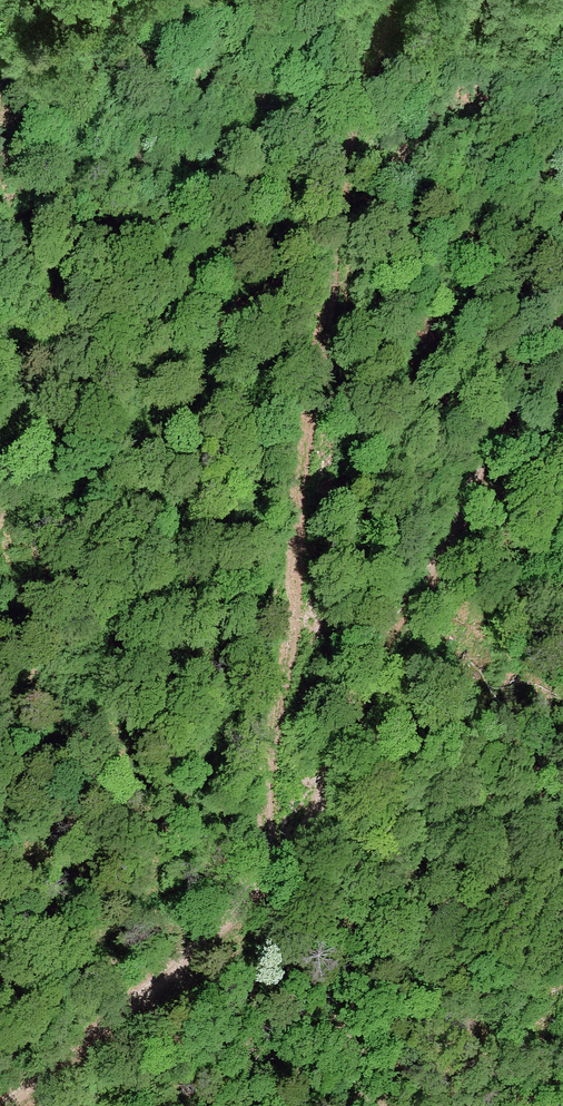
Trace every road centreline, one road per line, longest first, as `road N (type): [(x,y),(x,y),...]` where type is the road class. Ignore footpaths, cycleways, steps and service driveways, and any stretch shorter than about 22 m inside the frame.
road 1 (track): [(562,341),(526,396),(464,530),(294,835),(3,1105)]
road 2 (track): [(265,869),(357,174),(396,0)]

